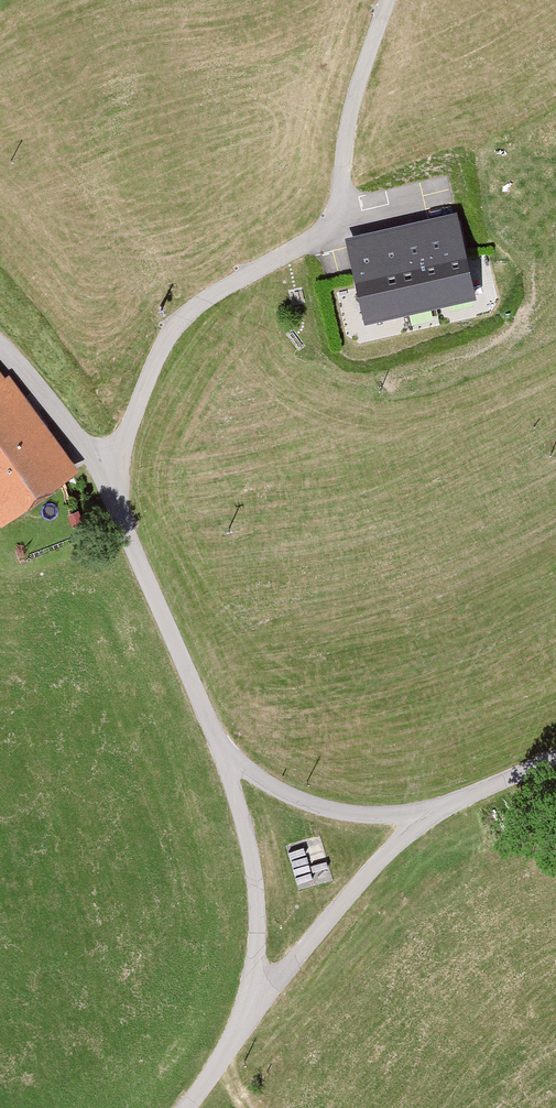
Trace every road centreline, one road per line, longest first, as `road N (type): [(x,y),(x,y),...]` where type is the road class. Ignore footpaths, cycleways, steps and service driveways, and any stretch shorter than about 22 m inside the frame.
road 1 (track): [(426,818),(322,810),(221,745),(108,486),(69,424),(0,346)]
road 2 (track): [(108,486),(170,332),(212,295),(311,240),(337,213),(355,96),(388,0)]
road 3 (unclassified): [(555,752),(426,818),(183,1107)]
road 4 (track): [(254,1017),(254,857),(221,745)]

